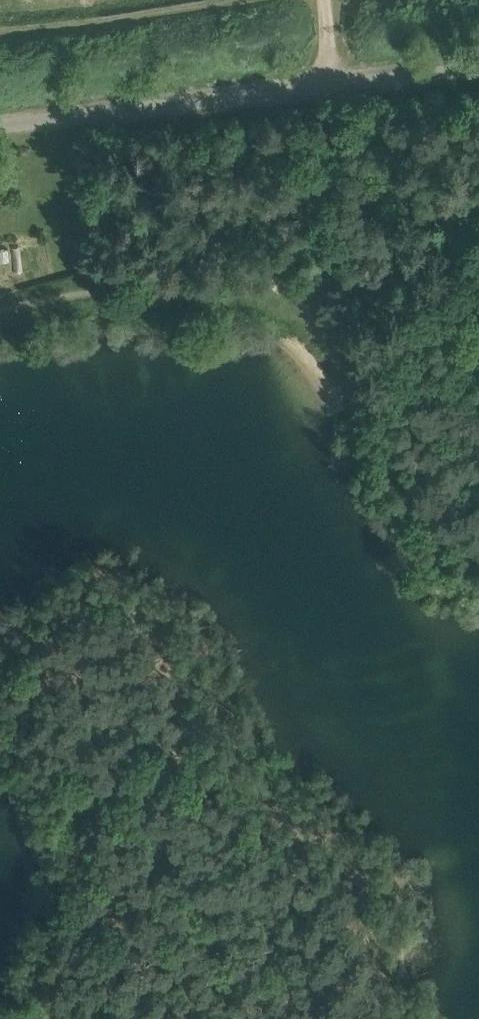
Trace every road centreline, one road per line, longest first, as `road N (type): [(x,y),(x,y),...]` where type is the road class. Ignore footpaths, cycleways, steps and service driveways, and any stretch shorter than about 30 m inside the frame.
road 1 (unclassified): [(0,126),(478,70)]

